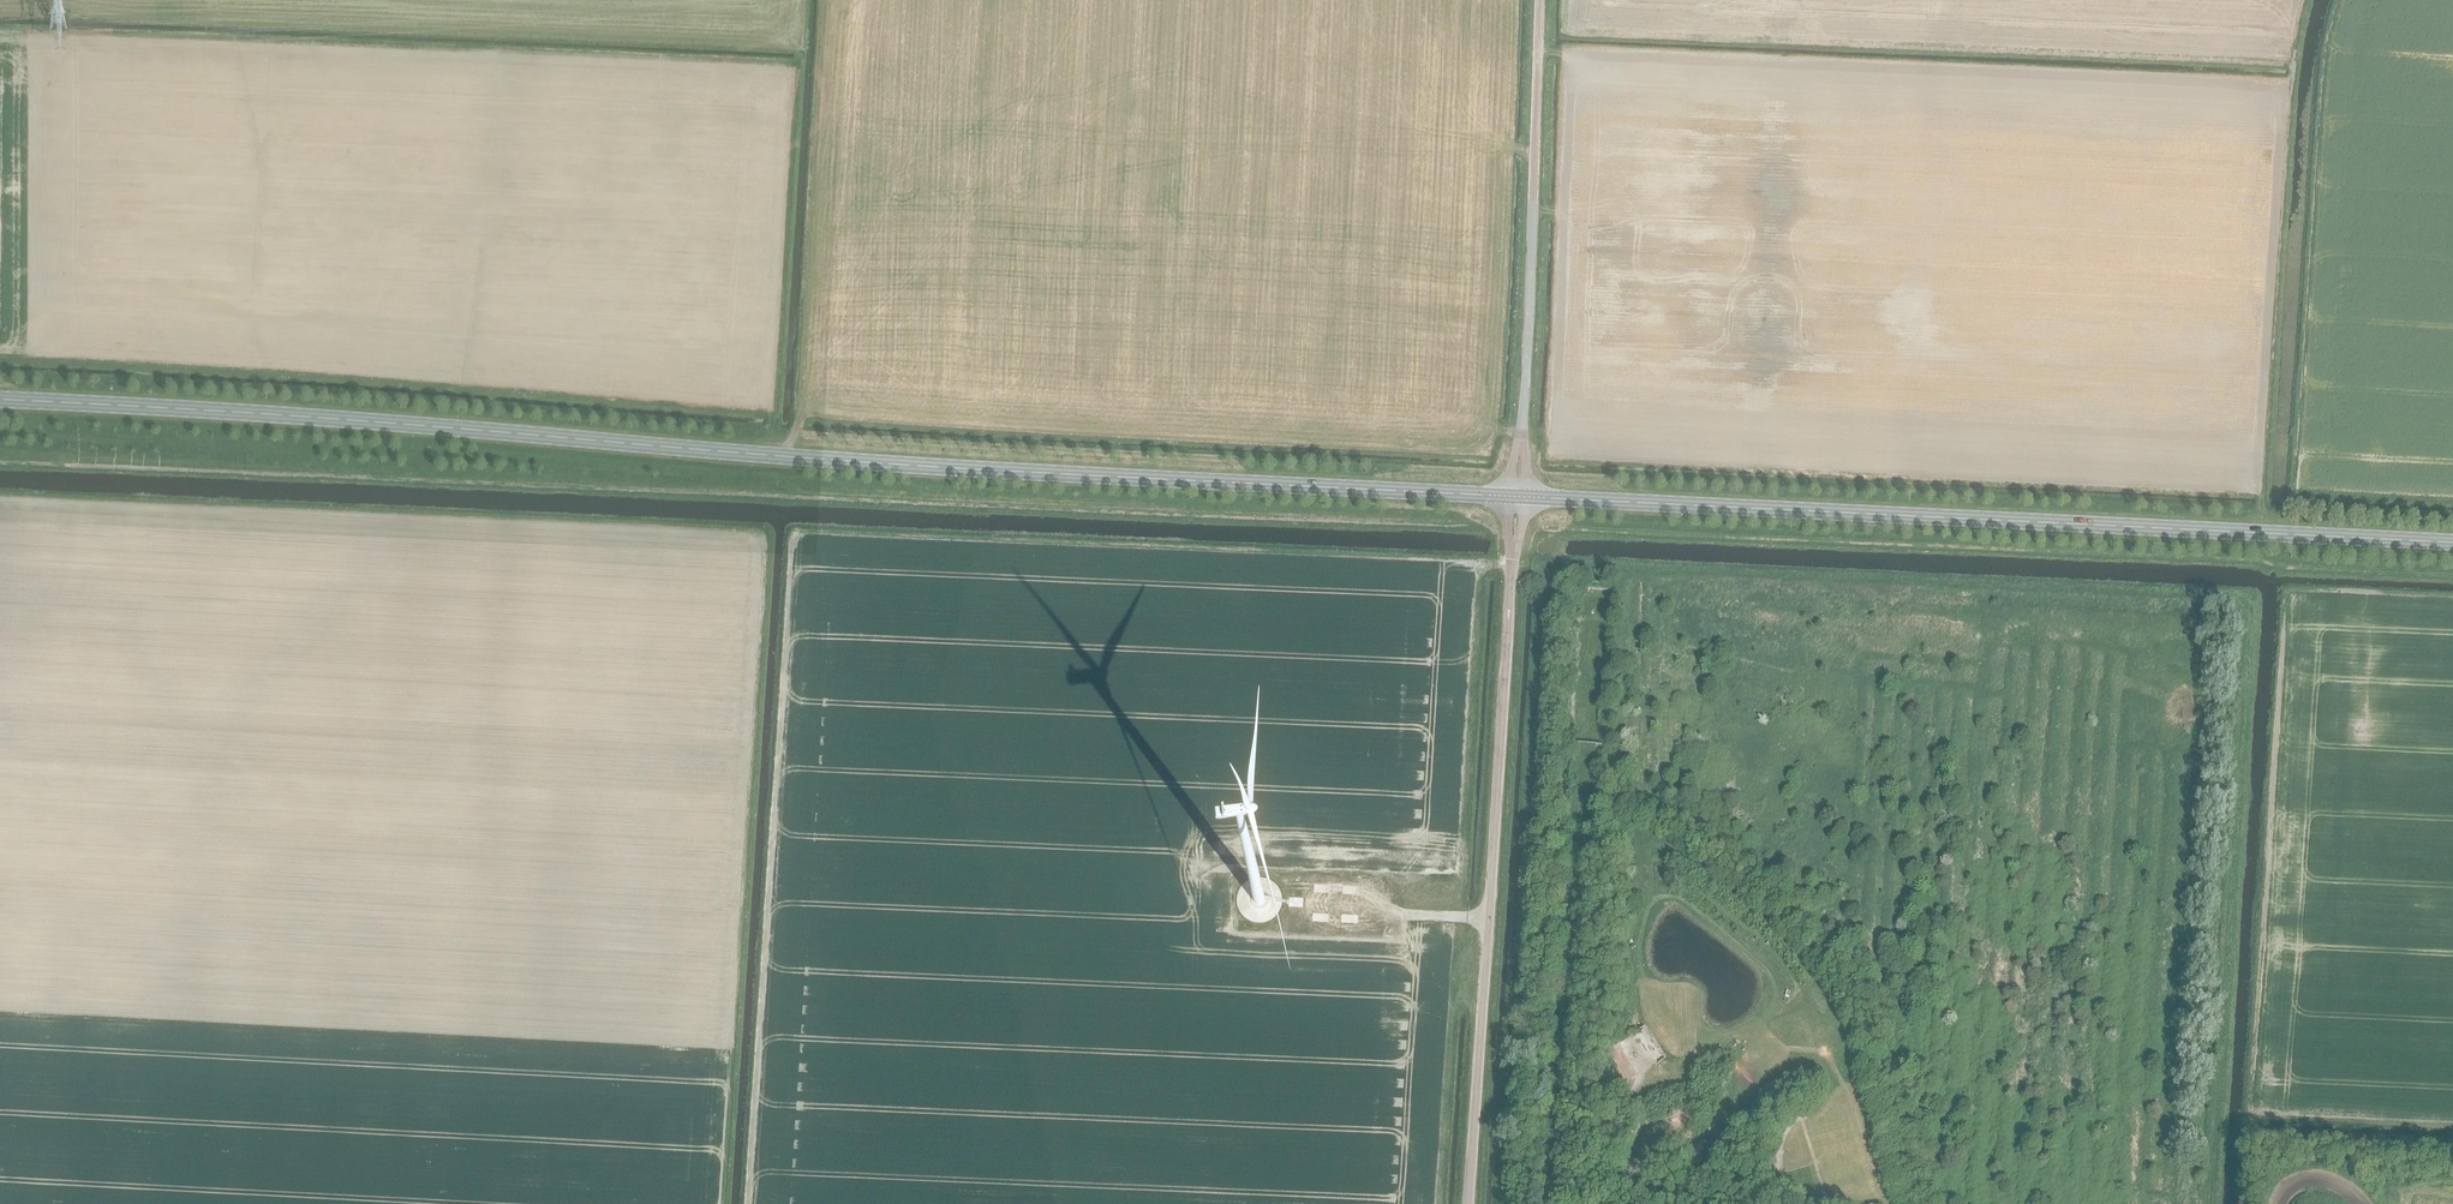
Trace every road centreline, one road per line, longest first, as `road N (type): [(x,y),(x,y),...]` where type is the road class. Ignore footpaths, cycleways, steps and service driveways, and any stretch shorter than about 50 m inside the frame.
road 1 (primary): [(1518,497),(932,467),(0,399)]
road 2 (primary): [(2452,543),(1518,497)]
road 3 (unclassified): [(1469,1203),(1518,497)]
road 4 (unclassified): [(1518,497),(1541,0)]

